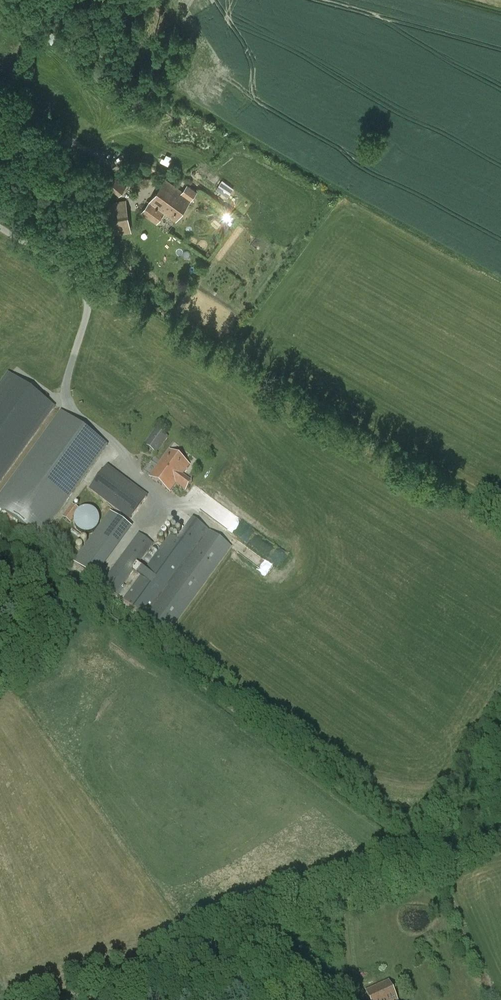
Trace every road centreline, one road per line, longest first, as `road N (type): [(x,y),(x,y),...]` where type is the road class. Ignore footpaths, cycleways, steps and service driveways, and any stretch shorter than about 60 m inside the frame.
road 1 (track): [(61,999),(500,835)]

